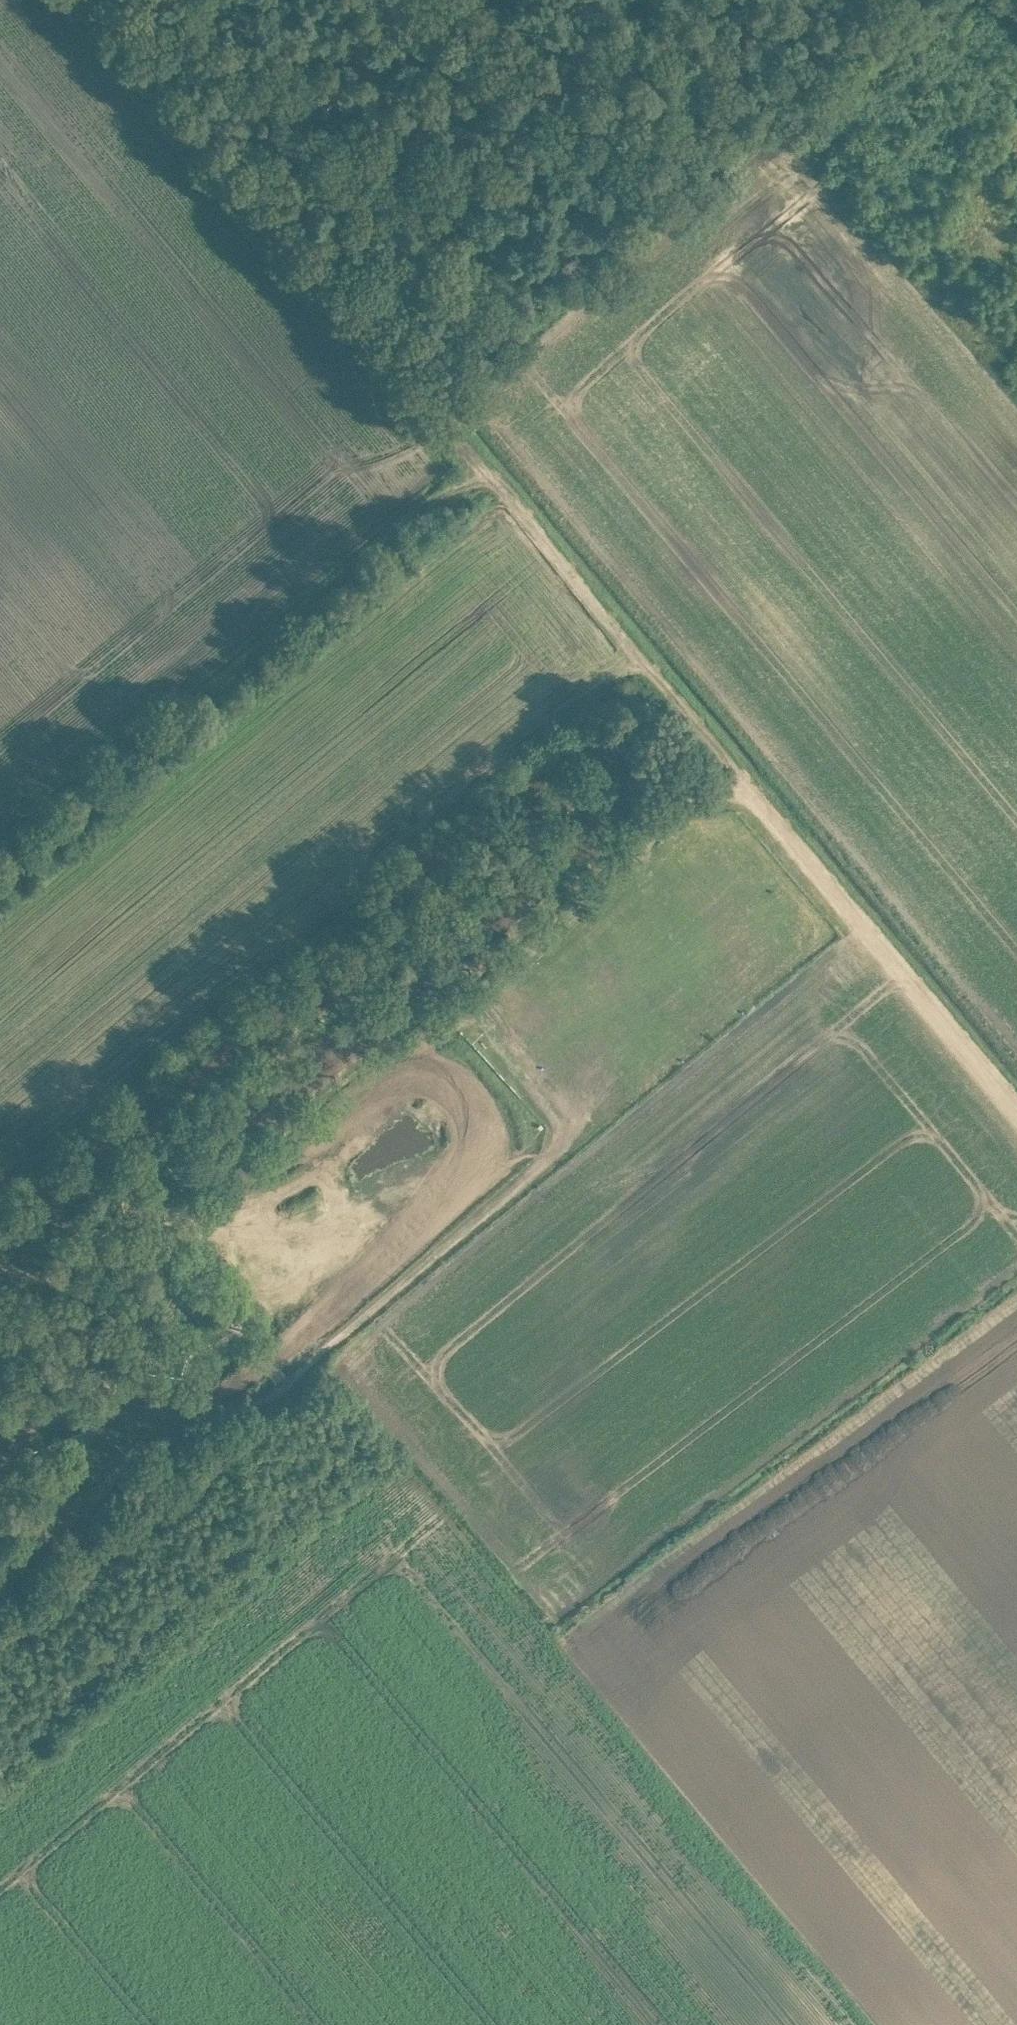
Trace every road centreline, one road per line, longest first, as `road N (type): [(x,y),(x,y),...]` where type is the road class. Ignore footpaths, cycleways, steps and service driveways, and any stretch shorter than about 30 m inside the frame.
road 1 (track): [(1016,1124),(471,477)]
road 2 (track): [(76,0),(471,477)]
road 3 (track): [(471,477),(364,557),(0,869)]

